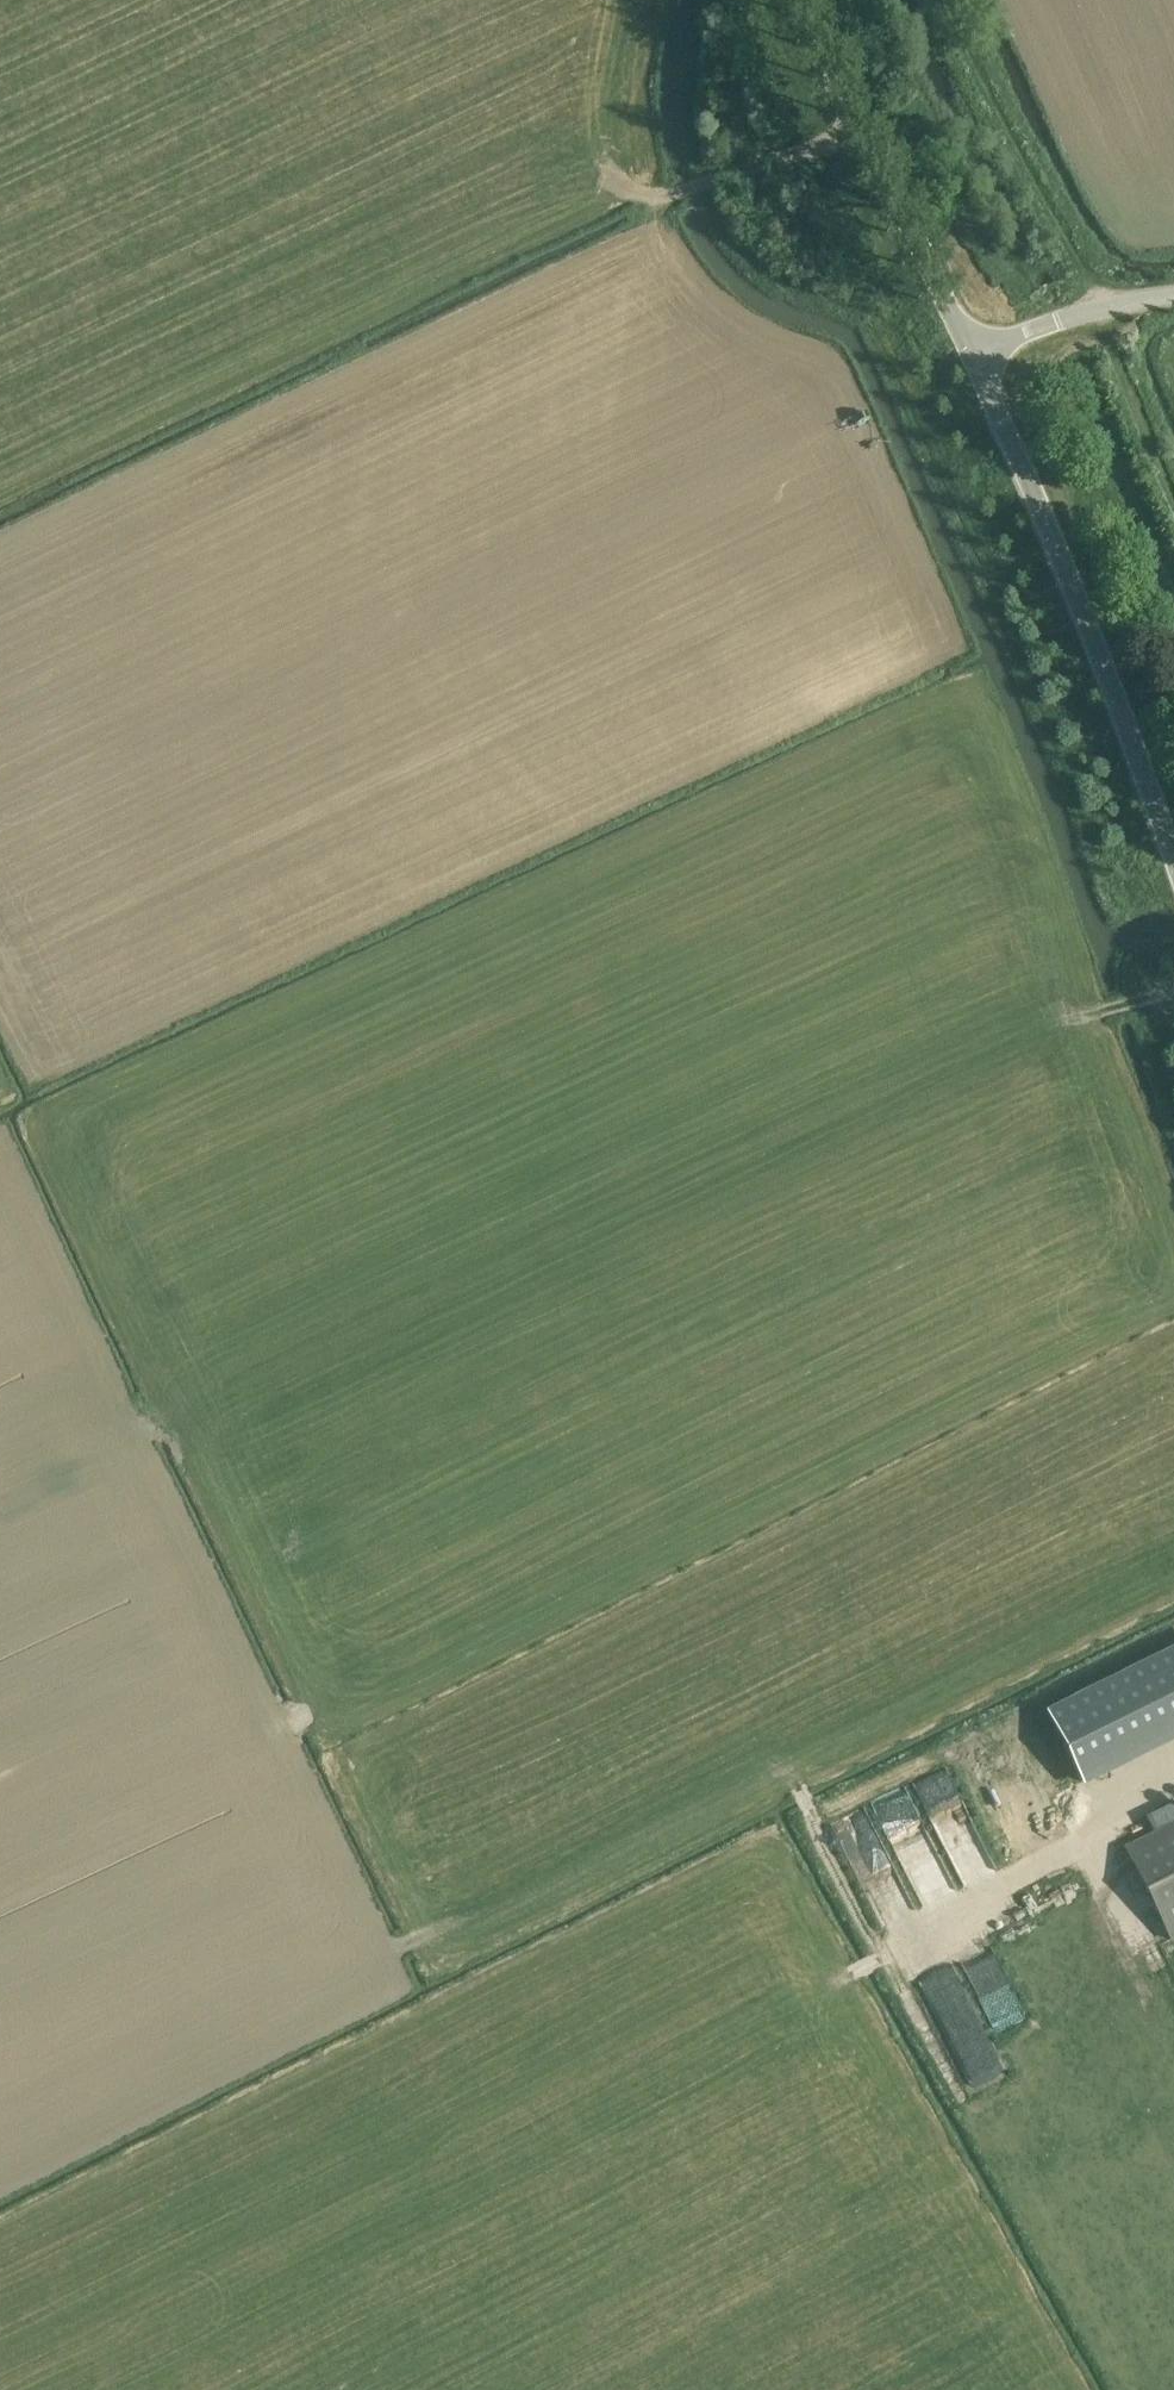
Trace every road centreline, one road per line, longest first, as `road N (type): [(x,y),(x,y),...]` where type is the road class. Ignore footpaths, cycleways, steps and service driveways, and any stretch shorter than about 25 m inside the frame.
road 1 (unclassified): [(1173,858),(973,356)]
road 2 (unclassified): [(973,356),(807,0)]
road 3 (track): [(1106,307),(949,0)]
road 4 (unclassified): [(973,356),(1085,311),(1173,296)]

